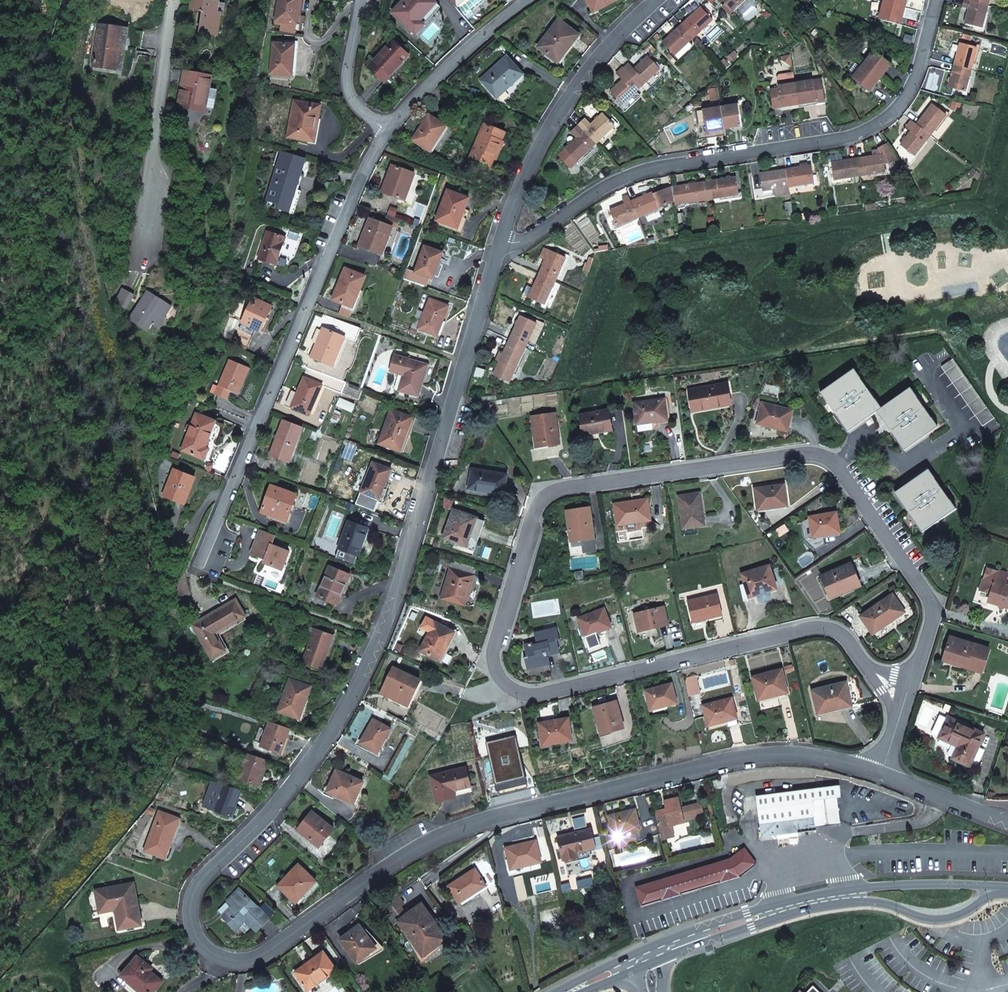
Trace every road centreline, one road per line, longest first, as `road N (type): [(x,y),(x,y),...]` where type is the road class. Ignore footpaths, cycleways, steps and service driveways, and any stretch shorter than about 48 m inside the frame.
road 1 (unclassified): [(499,243),(403,568),(356,691),(247,838),(195,884),(188,916),(198,940),(221,956),(262,959),(400,855),(490,815),(748,757),(824,757),(877,772)]
road 2 (residential): [(904,692),(933,607),(833,467),(815,453),(552,489),(539,500),(493,665),(522,697),(808,627),(836,627),(881,679)]
road 3 (residential): [(499,243),(528,240),(611,182),(654,167),(851,138),(888,116),(912,81),(933,0)]
road 4 (residential): [(385,132),(198,563)]
road 5 (unclassified): [(653,0),(605,44),(559,107),(499,243)]
road 6 (residential): [(134,262),(174,0)]
road 7 (primary): [(812,900),(872,902),(939,919),(1007,893)]
road 8 (residential): [(533,0),(436,75),(385,132)]
road 9 (primary): [(1007,888),(902,883),(812,900)]
road 10 (primary): [(643,957),(812,900)]
road 11 (residential): [(361,0),(346,66),(351,94),(385,132)]
road 12 (unclassified): [(877,772),(1007,822)]

